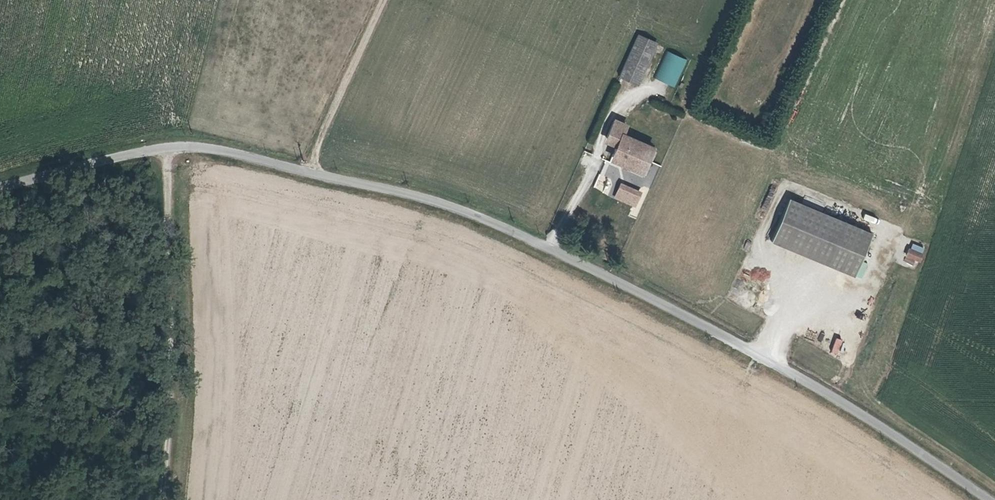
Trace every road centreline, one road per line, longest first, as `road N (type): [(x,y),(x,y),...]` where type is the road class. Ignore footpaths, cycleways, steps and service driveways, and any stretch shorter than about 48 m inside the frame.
road 1 (unclassified): [(0,186),(191,146),(425,197),(858,410),(986,499)]
road 2 (track): [(160,499),(163,150)]
road 3 (track): [(311,173),(382,0)]

